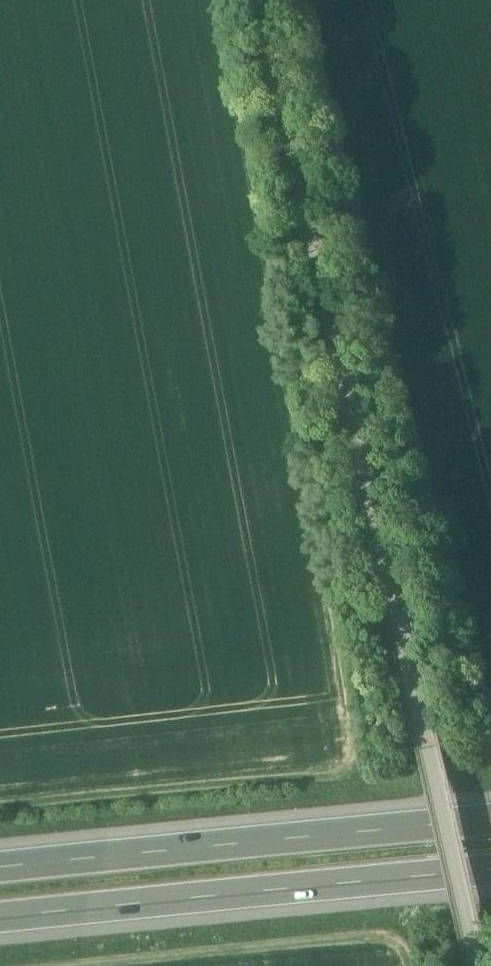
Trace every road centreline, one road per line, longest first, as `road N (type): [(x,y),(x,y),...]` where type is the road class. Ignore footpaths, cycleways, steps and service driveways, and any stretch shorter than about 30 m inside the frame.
road 1 (track): [(261,0),(483,965)]
road 2 (track): [(302,0),(490,723)]
road 3 (motorway): [(490,820),(0,871)]
road 4 (motorway): [(0,921),(490,872)]
road 5 (track): [(52,965),(358,936),(379,938),(408,965)]
road 6 (track): [(0,810),(347,771)]

